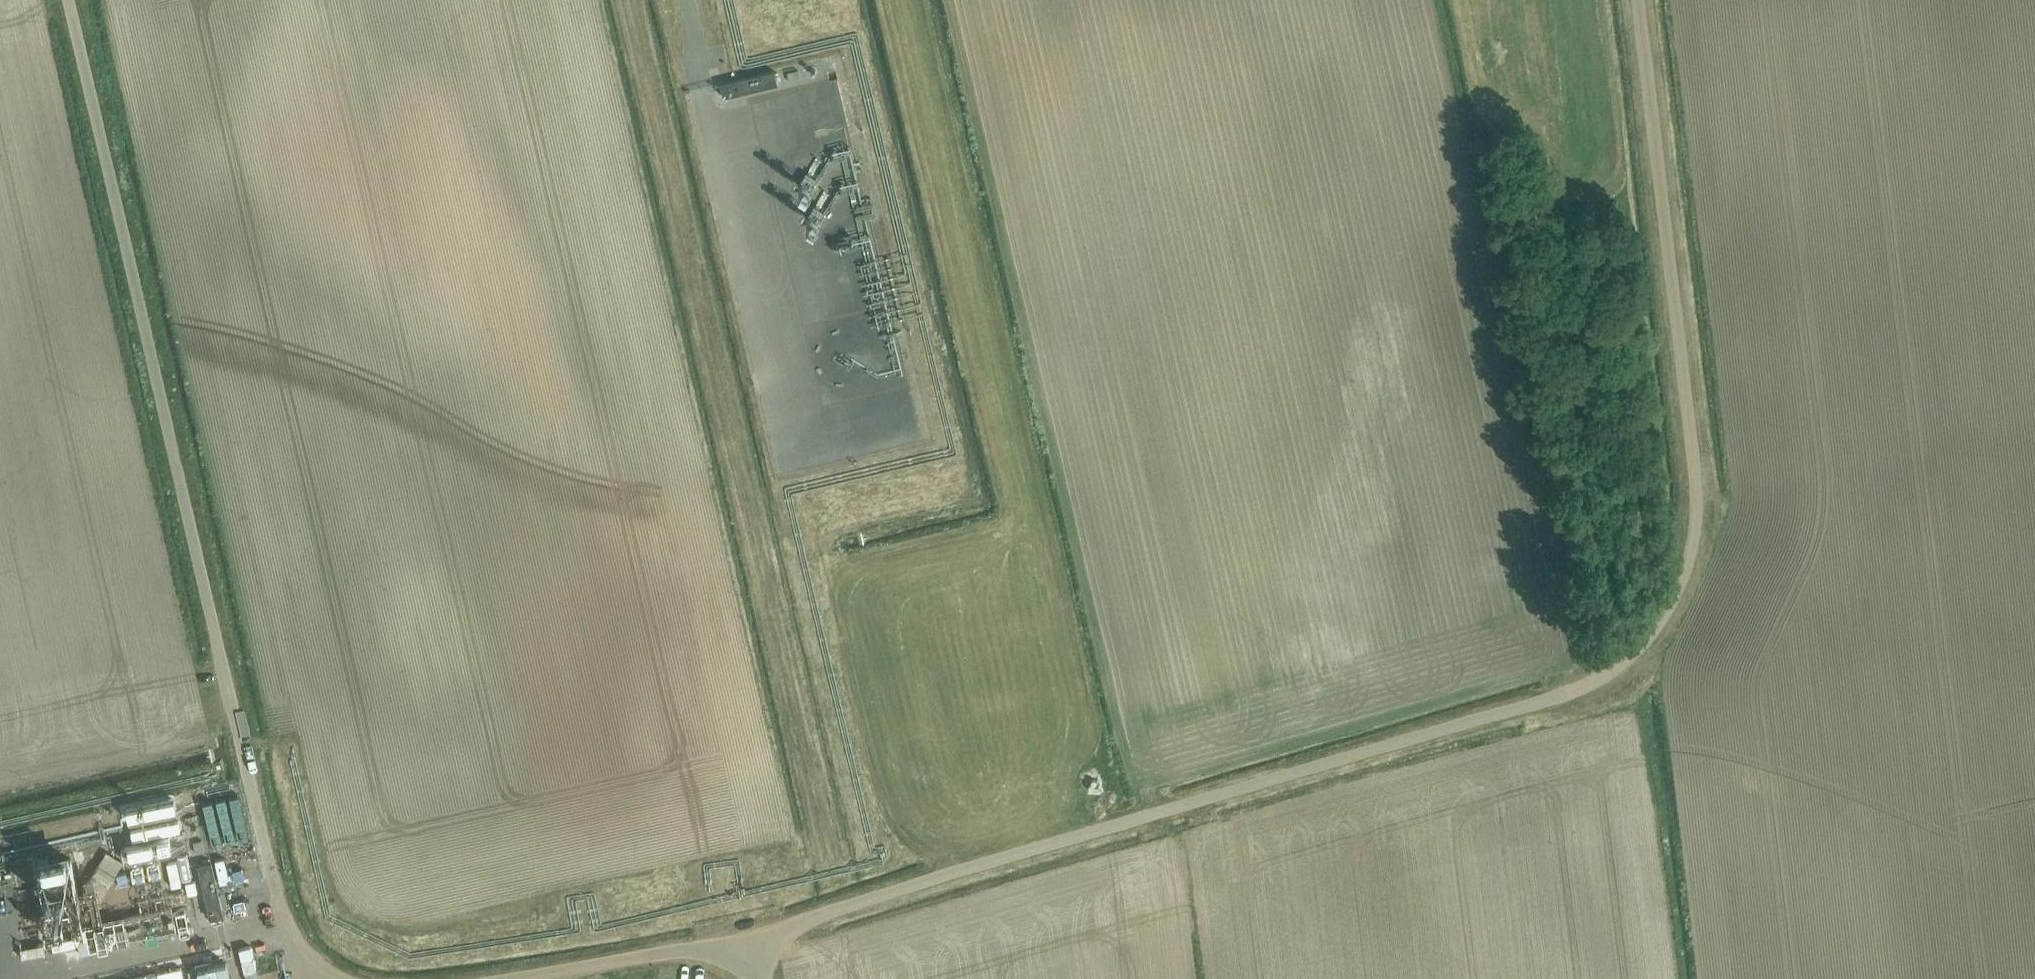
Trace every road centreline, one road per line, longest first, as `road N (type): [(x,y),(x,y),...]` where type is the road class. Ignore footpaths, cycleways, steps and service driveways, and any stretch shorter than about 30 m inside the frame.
road 1 (unclassified): [(768,954),(790,930),(845,908),(1575,691),(1642,646),(1683,580),(1697,488),(1638,0)]
road 2 (unclassified): [(336,978),(302,952),(284,922),(69,0)]
road 3 (unclassified): [(768,954),(714,949),(515,978)]

